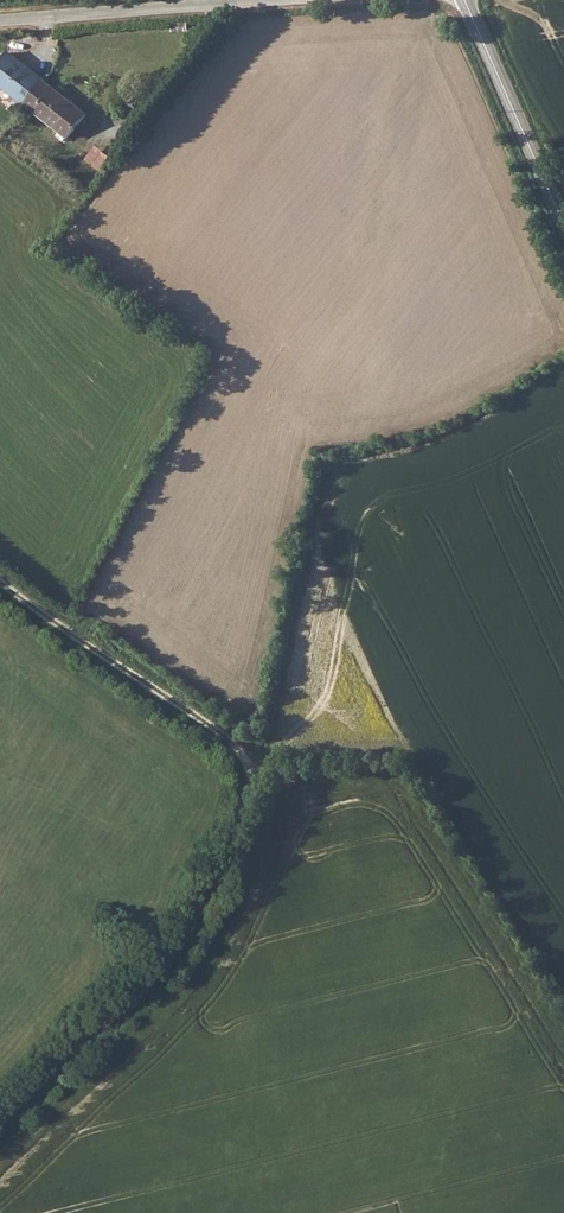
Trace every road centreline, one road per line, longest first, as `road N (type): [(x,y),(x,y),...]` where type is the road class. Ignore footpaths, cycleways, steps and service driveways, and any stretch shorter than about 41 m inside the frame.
road 1 (track): [(0,577),(218,732),(256,778),(216,891),(182,954),(0,1127)]
road 2 (residential): [(279,0),(0,20)]
road 3 (tertiary): [(563,223),(465,0)]

